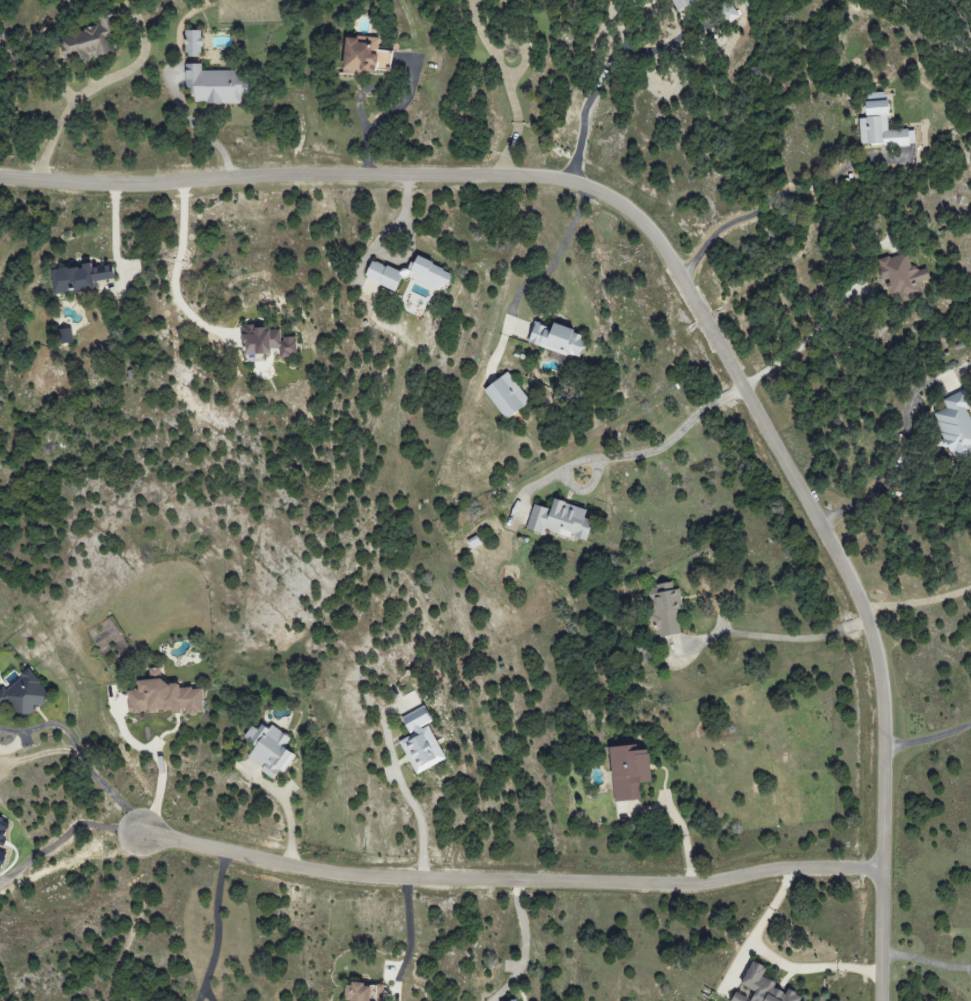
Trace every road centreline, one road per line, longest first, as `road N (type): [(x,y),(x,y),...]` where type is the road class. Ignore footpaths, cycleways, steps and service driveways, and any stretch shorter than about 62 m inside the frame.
road 1 (residential): [(879,1000),(879,665),(828,542),(665,249),(637,219),(564,181),(89,187),(0,179)]
road 2 (residential): [(880,870),(786,869),(698,886),(386,879),(224,857),(140,827)]

